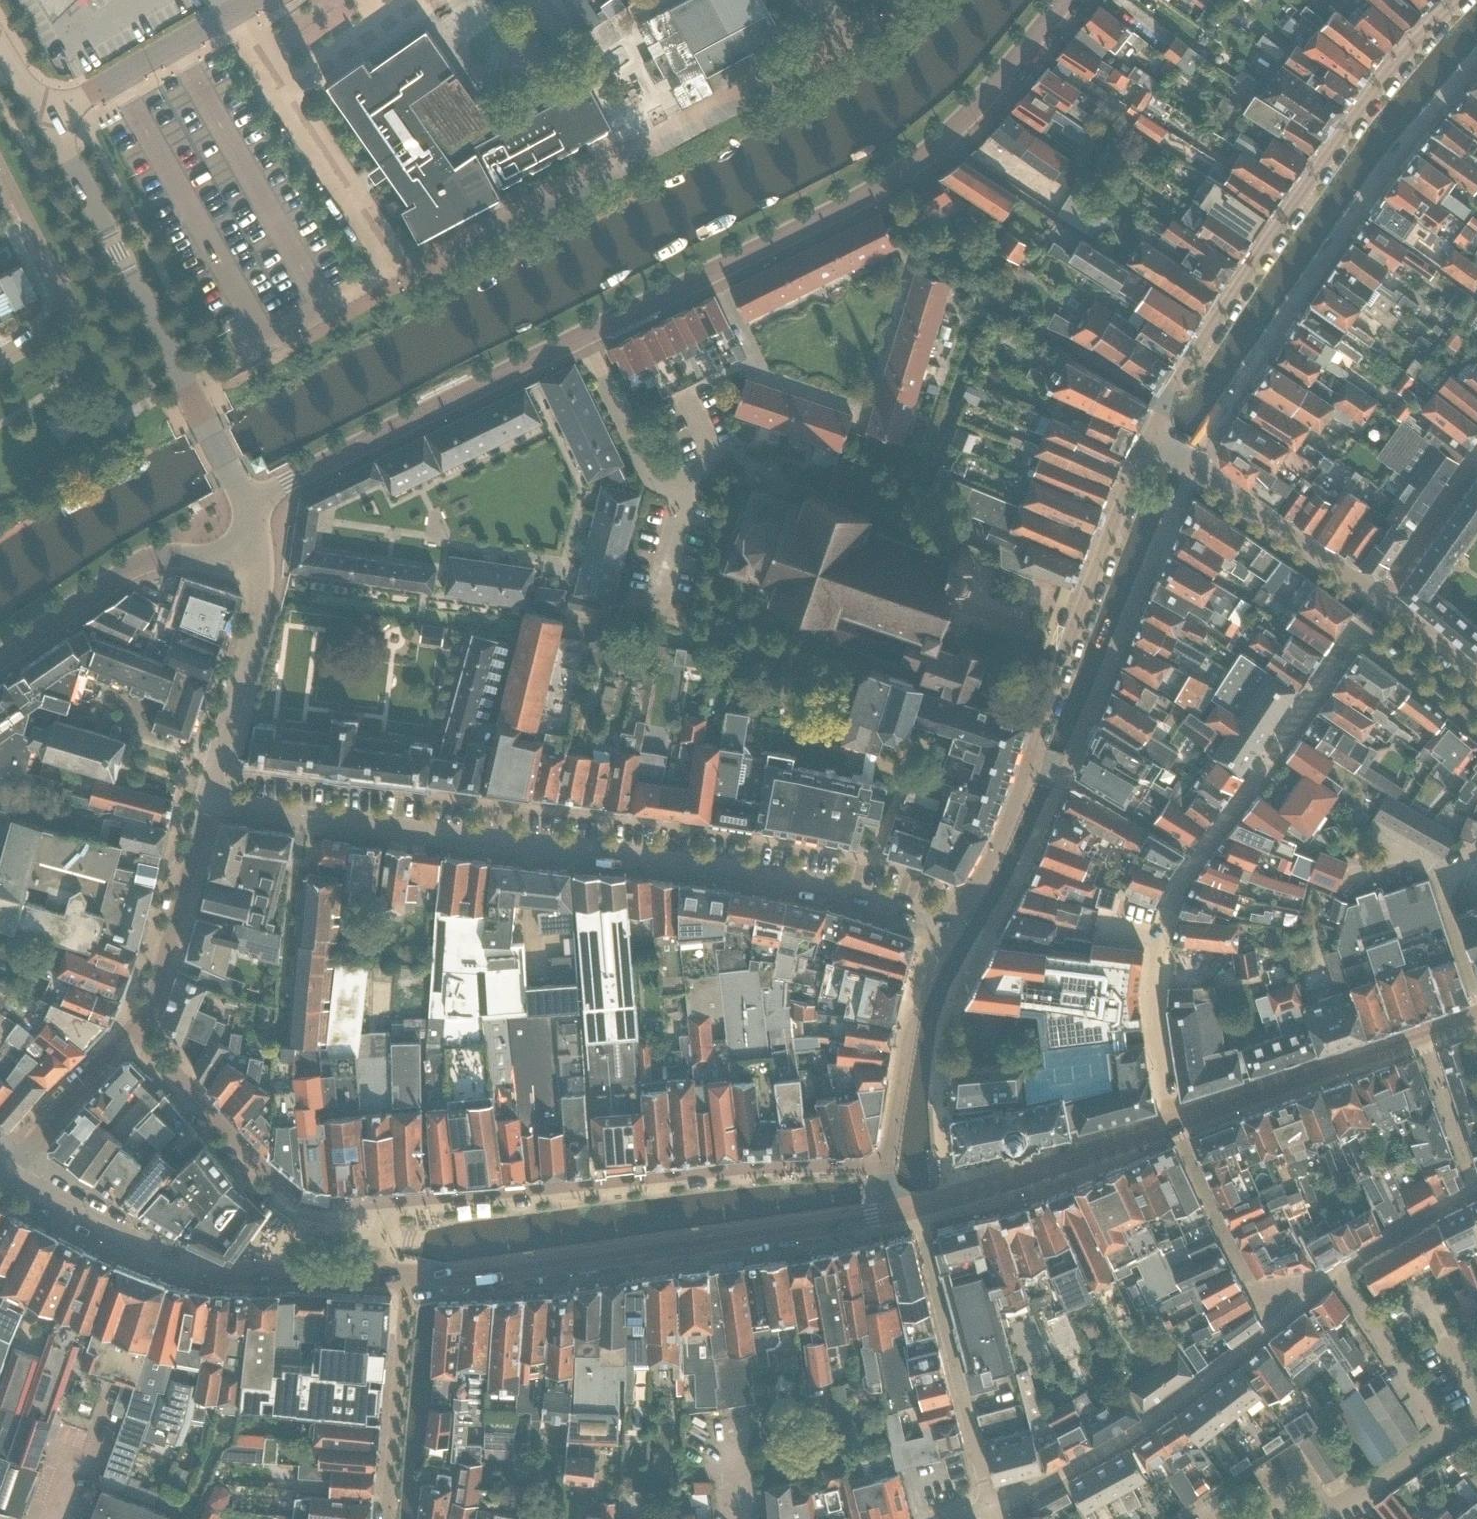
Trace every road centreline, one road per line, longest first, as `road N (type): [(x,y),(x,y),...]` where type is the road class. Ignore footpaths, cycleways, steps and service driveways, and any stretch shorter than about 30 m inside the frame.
road 1 (residential): [(945,928),(870,895),(205,798)]
road 2 (tertiary): [(583,334),(898,177),(945,142),(1065,0)]
road 3 (residential): [(1169,1122),(1153,988),(1159,934),(1173,896),(1352,635)]
road 4 (residential): [(1153,438),(1172,390),(1313,175),(1416,35),(1452,0)]
road 5 (residential): [(390,277),(849,42)]
road 6 (residential): [(1192,462),(1358,211),(1476,65)]
road 7 (tertiary): [(888,1213),(404,1280)]
road 8 (residential): [(957,1196),(940,1124),(944,1029),(1067,776)]
road 9 (tertiary): [(248,506),(49,118)]
road 10 (residential): [(1333,1277),(1088,1462),(986,1510)]
road 11 (residential): [(390,1279),(400,1203),(301,1202),(133,1028)]
road 12 (tertiary): [(390,1279),(223,1273),(141,1247),(0,1166)]
road 13 (tertiary): [(248,506),(583,334)]
road 14 (residential): [(1028,760),(1153,438)]
road 15 (residential): [(1067,776),(1192,462)]
road 16 (tertiary): [(1476,1014),(1169,1122)]
road 17 (residential): [(888,1213),(883,1162),(925,963),(945,928)]
road 18 (tertiary): [(0,657),(134,566),(263,564)]
road 19 (residential): [(133,1028),(161,967),(205,798)]
road 20 (residential): [(205,798),(257,618),(263,564)]
road 21 (residential): [(404,1280),(385,1518)]
road 22 (residential): [(1192,462),(1378,595)]
road 23 (residential): [(1333,1277),(1445,1435),(1476,1423)]
road 24 (tertiary): [(1169,1122),(957,1196)]
road 25 (residential): [(0,186),(65,307),(0,355)]
road 26 (residential): [(390,277),(277,95)]
road 27 (unclassified): [(49,118),(231,15)]
road 28 (residential): [(0,1165),(133,1028)]
road 29 (residential): [(945,928),(991,856),(1028,760)]
road 30 (residential): [(672,494),(645,466),(583,334)]
road 31 (residential): [(1476,1188),(1333,1277)]
road 32 (residential): [(1352,635),(1476,730)]
road 33 (residential): [(1461,873),(1448,902),(1476,996)]
road 34 (residential): [(1476,675),(1378,595)]
road 35 (residential): [(1405,556),(1476,456)]

